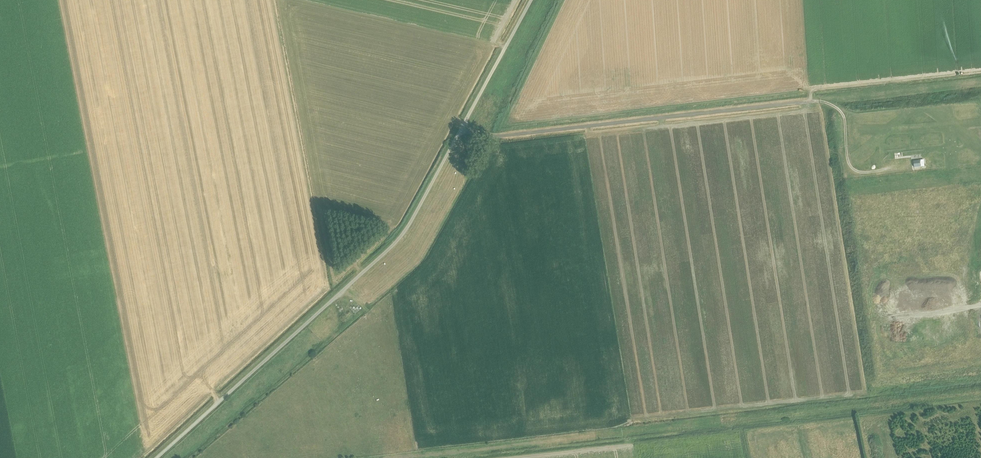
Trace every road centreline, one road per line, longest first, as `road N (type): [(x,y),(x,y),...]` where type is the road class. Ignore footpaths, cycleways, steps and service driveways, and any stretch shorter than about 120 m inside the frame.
road 1 (unclassified): [(157,457),(405,231),(532,0)]

